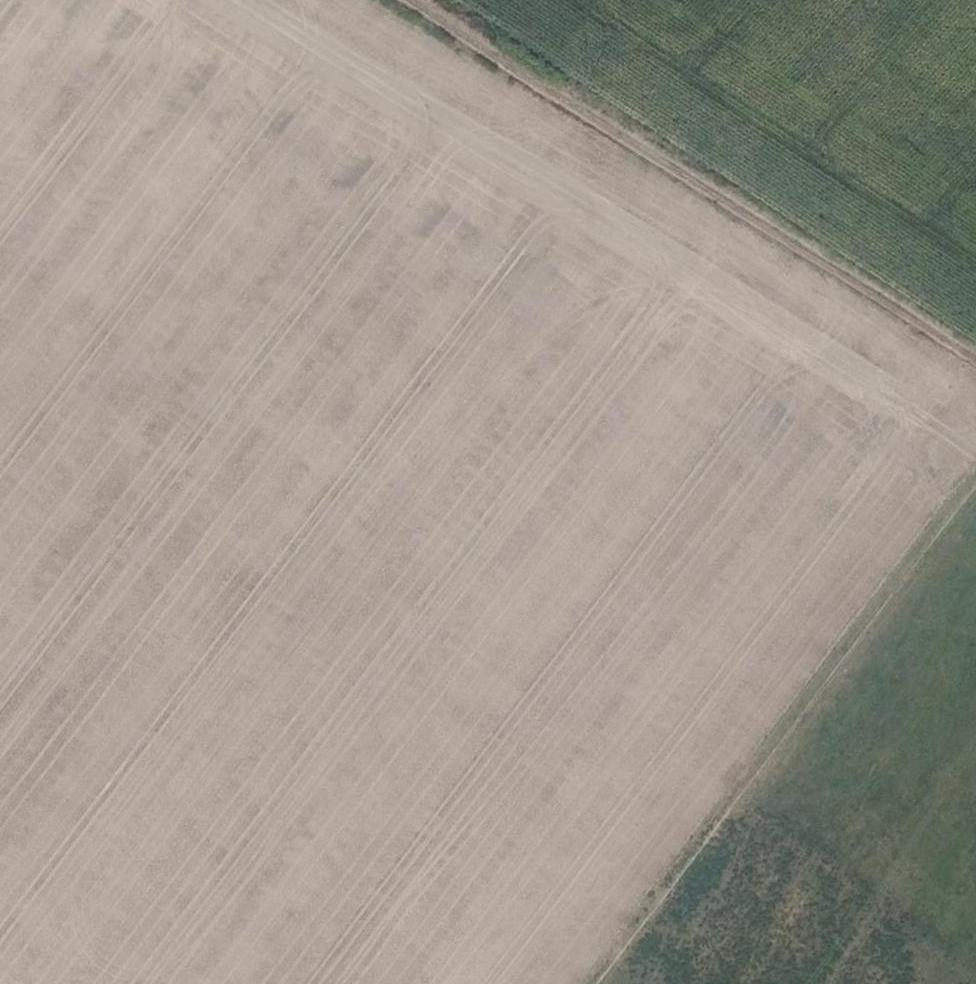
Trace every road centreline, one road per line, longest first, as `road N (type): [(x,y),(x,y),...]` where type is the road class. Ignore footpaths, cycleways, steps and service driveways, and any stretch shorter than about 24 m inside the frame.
road 1 (track): [(384,0),(975,380)]

